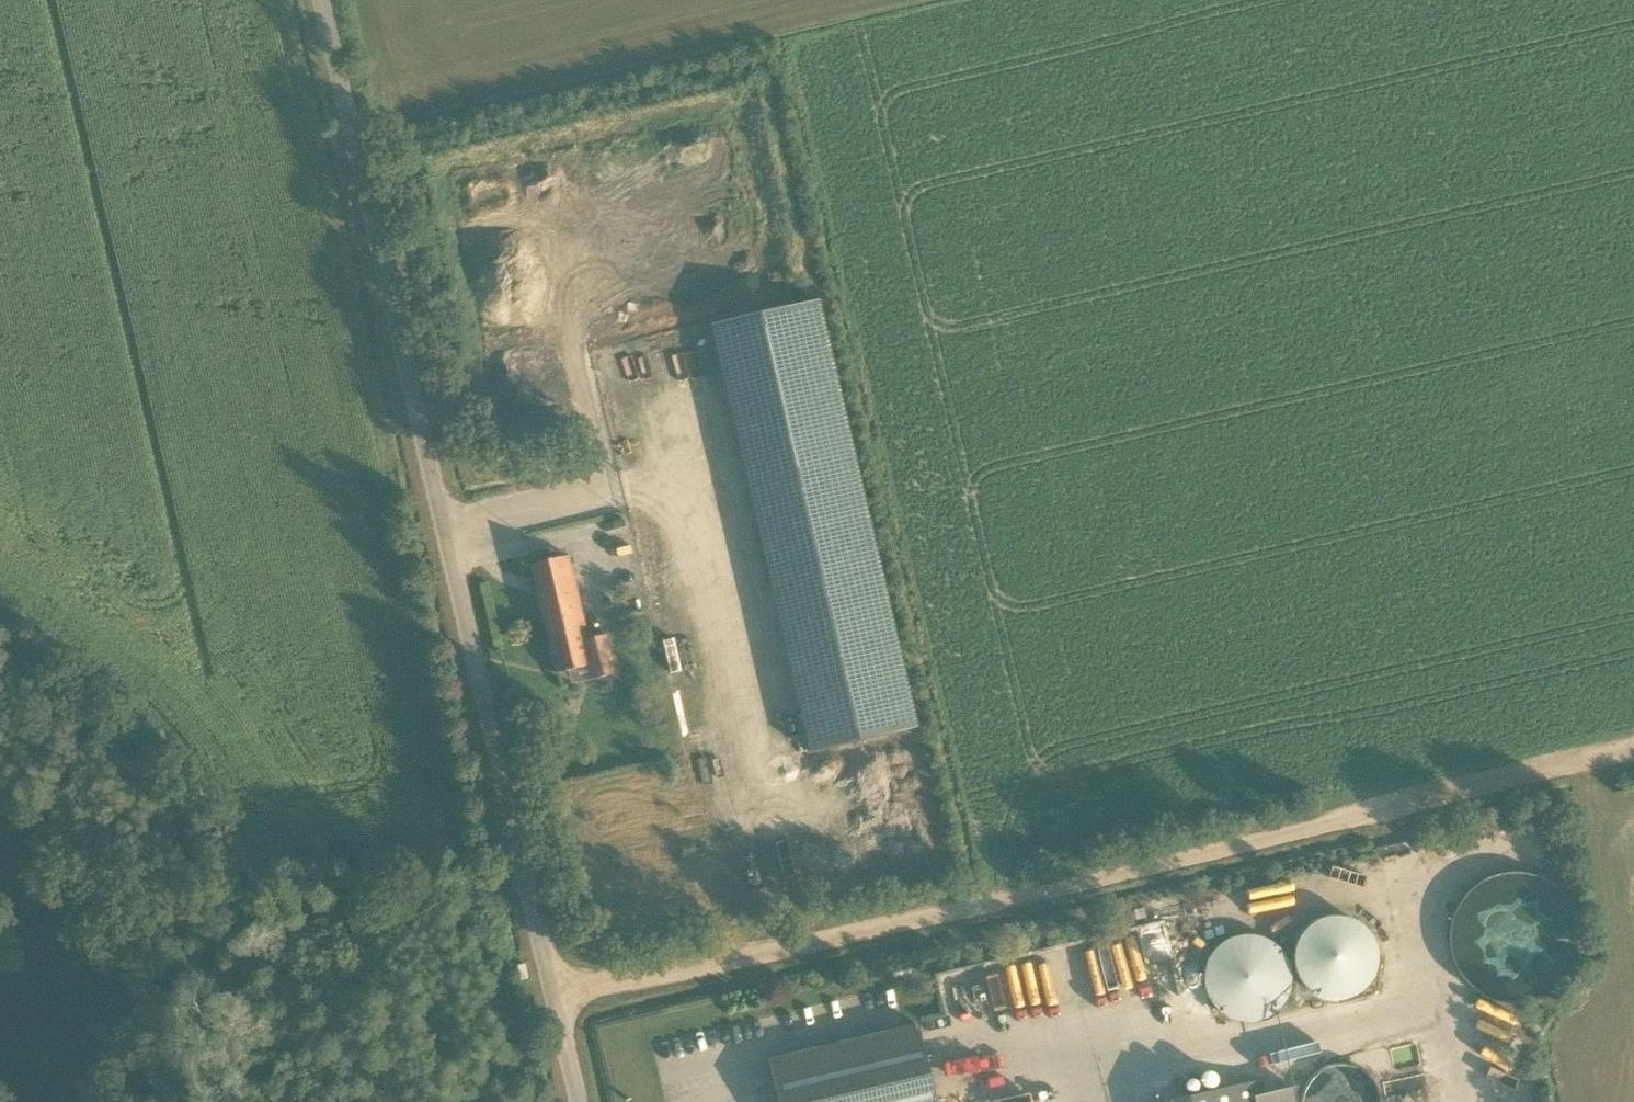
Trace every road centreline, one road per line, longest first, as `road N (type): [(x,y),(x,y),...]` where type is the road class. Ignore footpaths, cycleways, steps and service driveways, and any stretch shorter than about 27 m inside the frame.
road 1 (unclassified): [(585,1101),(325,0)]
road 2 (track): [(562,1003),(1633,753)]

